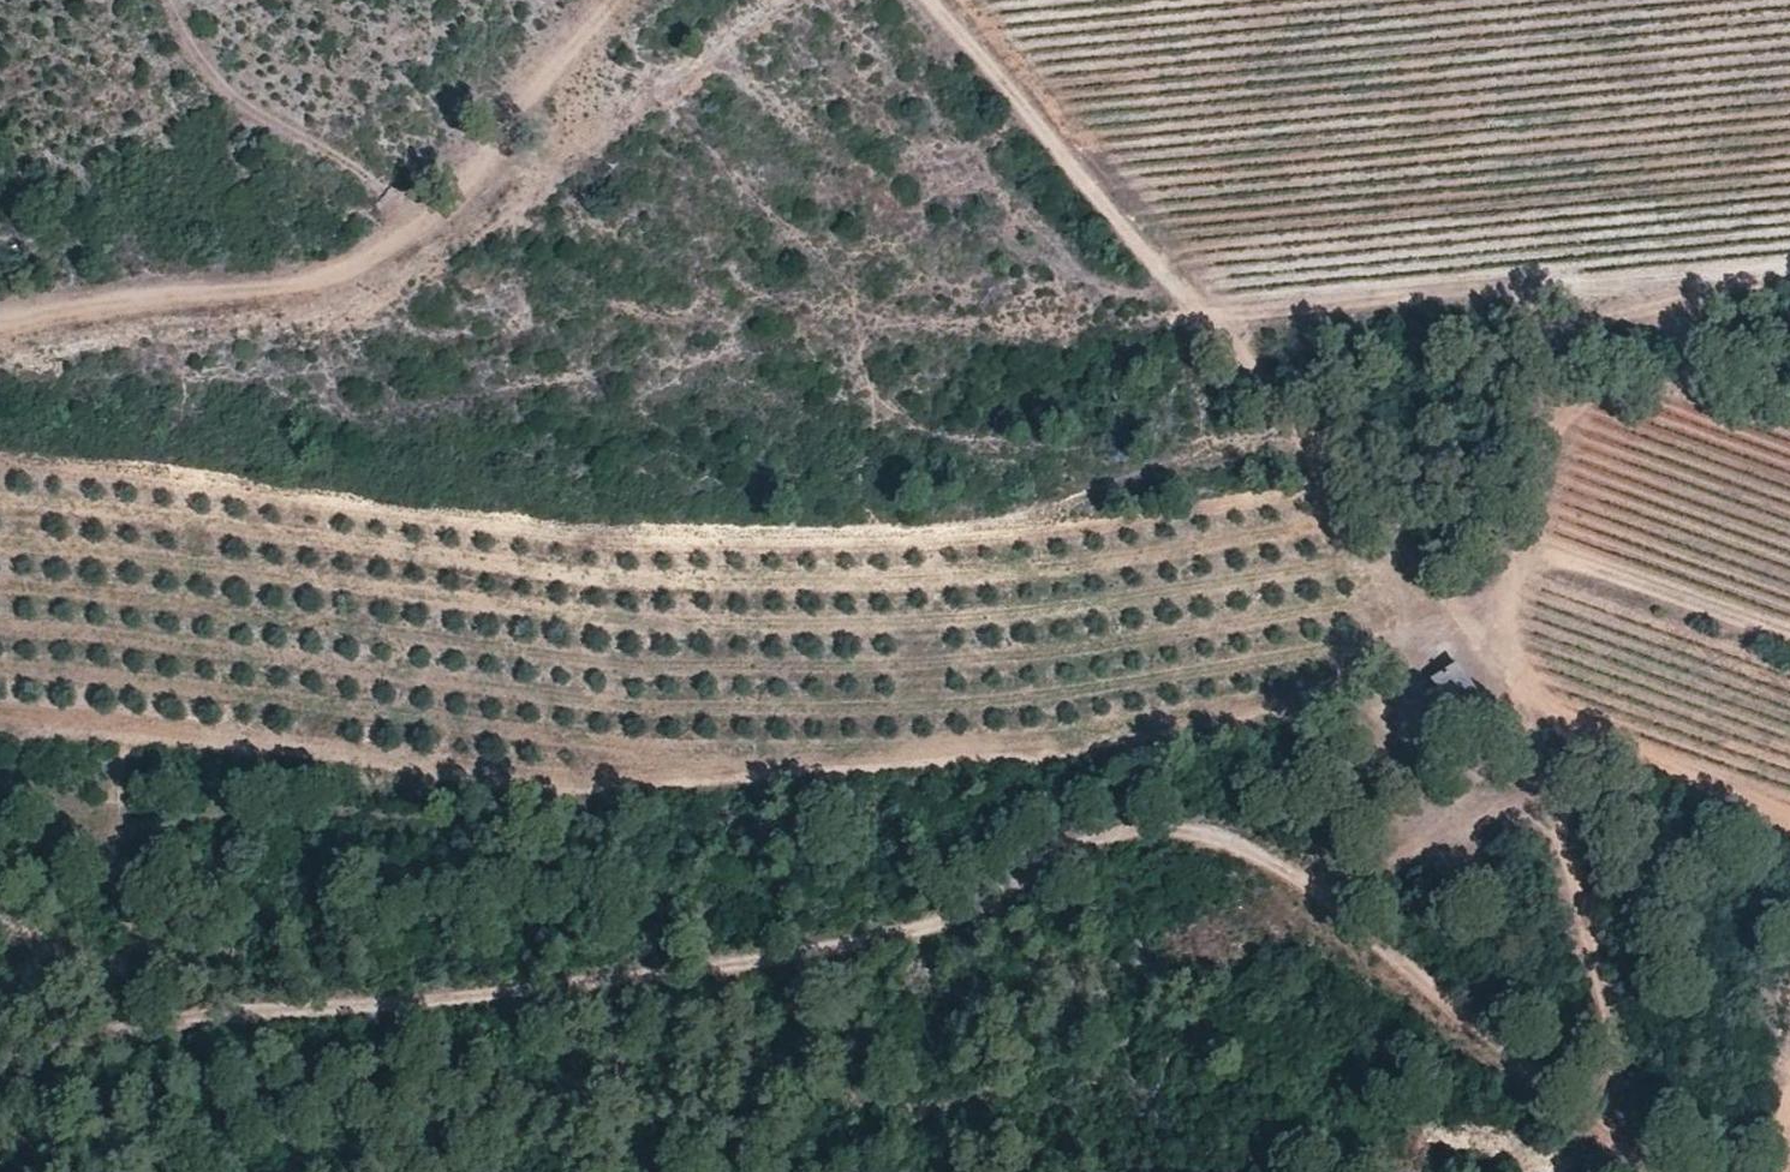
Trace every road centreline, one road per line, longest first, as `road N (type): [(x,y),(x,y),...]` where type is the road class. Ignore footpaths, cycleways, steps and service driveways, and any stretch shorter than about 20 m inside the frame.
road 1 (track): [(1631,1147),(1275,857),(1162,826),(1088,839),(911,935),(547,991),(287,1010),(0,1076)]
road 2 (track): [(1672,1171),(1631,1147),(1614,1019),(1574,865),(1521,731),(1444,623),(1363,532),(1285,417),(928,0)]
road 3 (track): [(0,323),(110,299),(316,280),(412,232),(612,0)]

